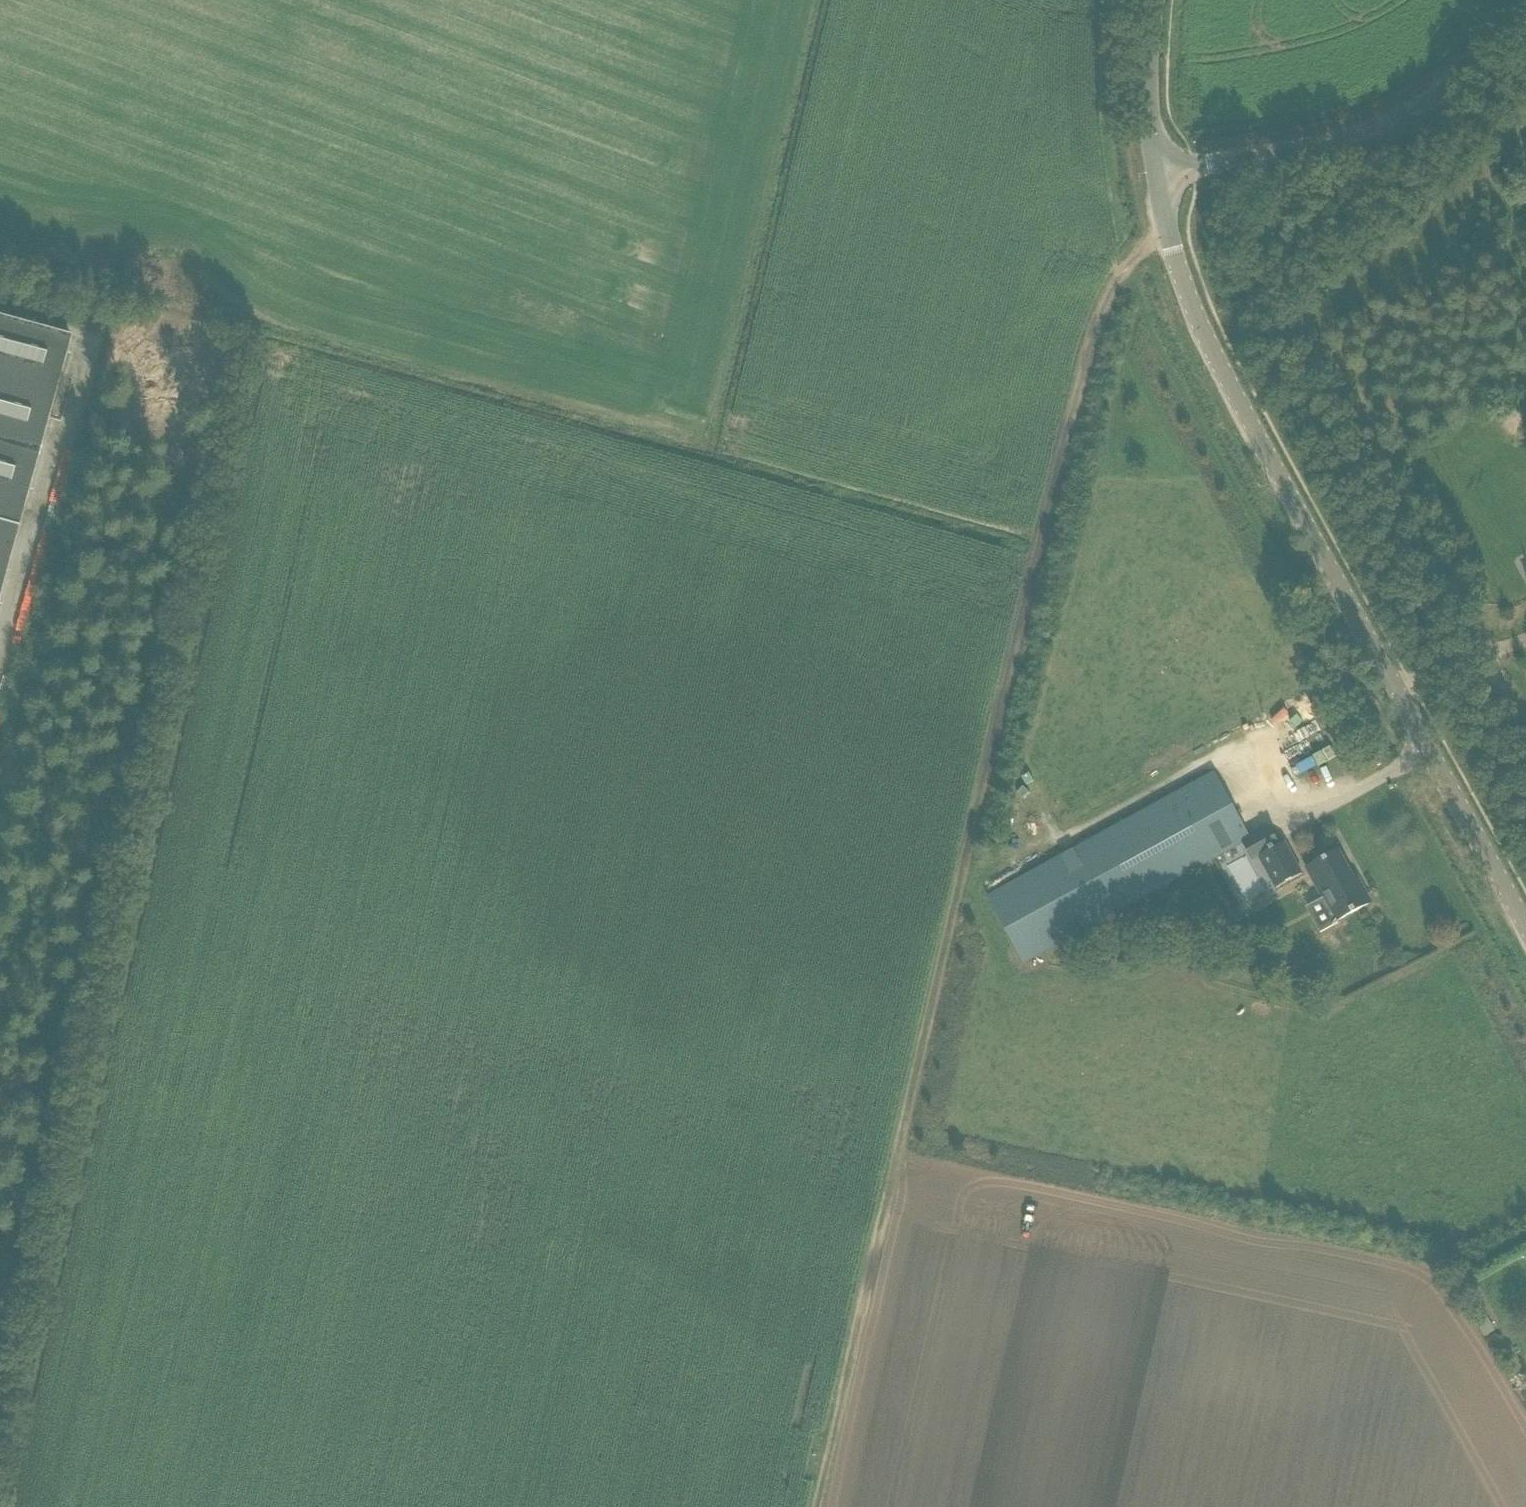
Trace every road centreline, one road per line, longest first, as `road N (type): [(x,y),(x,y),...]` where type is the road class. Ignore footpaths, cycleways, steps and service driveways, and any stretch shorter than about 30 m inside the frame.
road 1 (track): [(1170,232),(1131,255),(1093,321),(820,1506)]
road 2 (unclassified): [(1525,925),(1220,365),(1181,276),(1157,179)]
road 3 (unclassified): [(1157,179),(1321,146),(1412,111),(1525,23)]
road 4 (unclassified): [(1157,179),(1149,107),(1158,0)]

